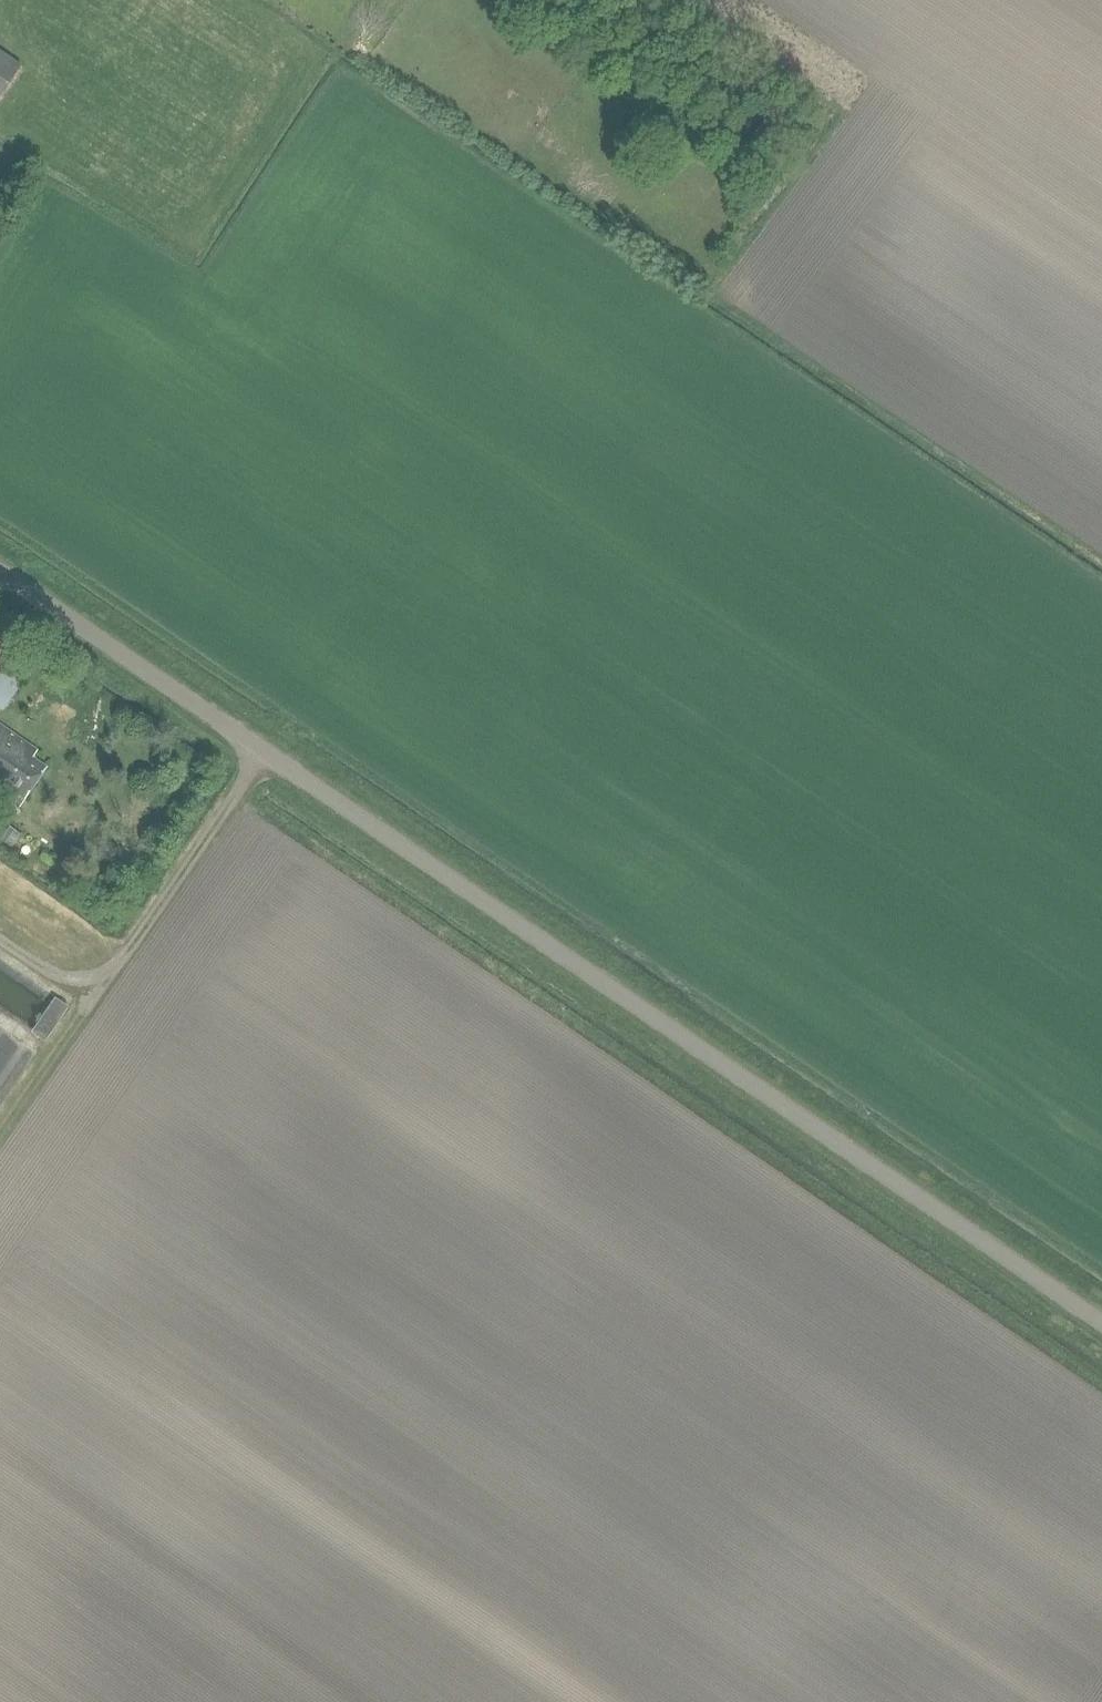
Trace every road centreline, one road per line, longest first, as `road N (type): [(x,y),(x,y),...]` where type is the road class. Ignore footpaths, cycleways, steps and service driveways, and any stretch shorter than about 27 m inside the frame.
road 1 (unclassified): [(1101,1322),(0,577)]

